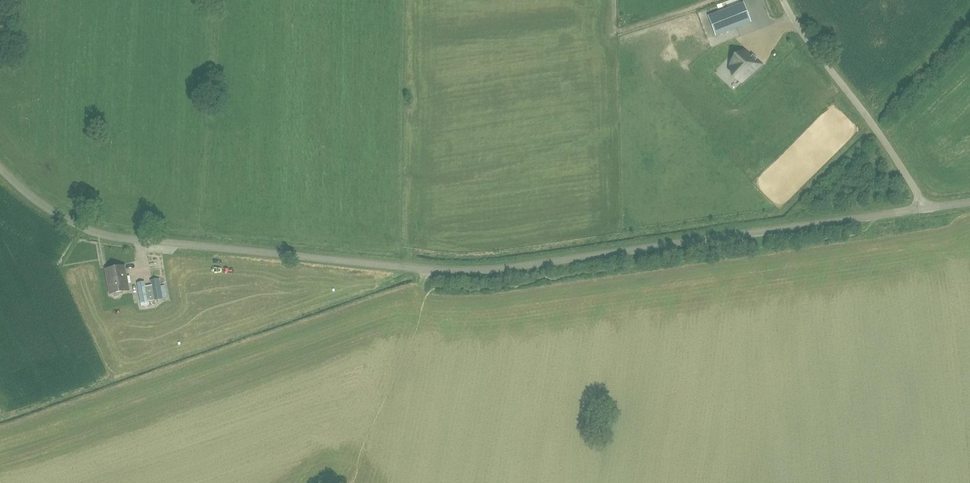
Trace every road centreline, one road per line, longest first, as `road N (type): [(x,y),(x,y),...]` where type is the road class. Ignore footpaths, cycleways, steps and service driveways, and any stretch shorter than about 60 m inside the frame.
road 1 (unclassified): [(927,208),(442,271),(96,233),(35,201),(0,166)]
road 2 (unclassified): [(927,208),(783,0)]

